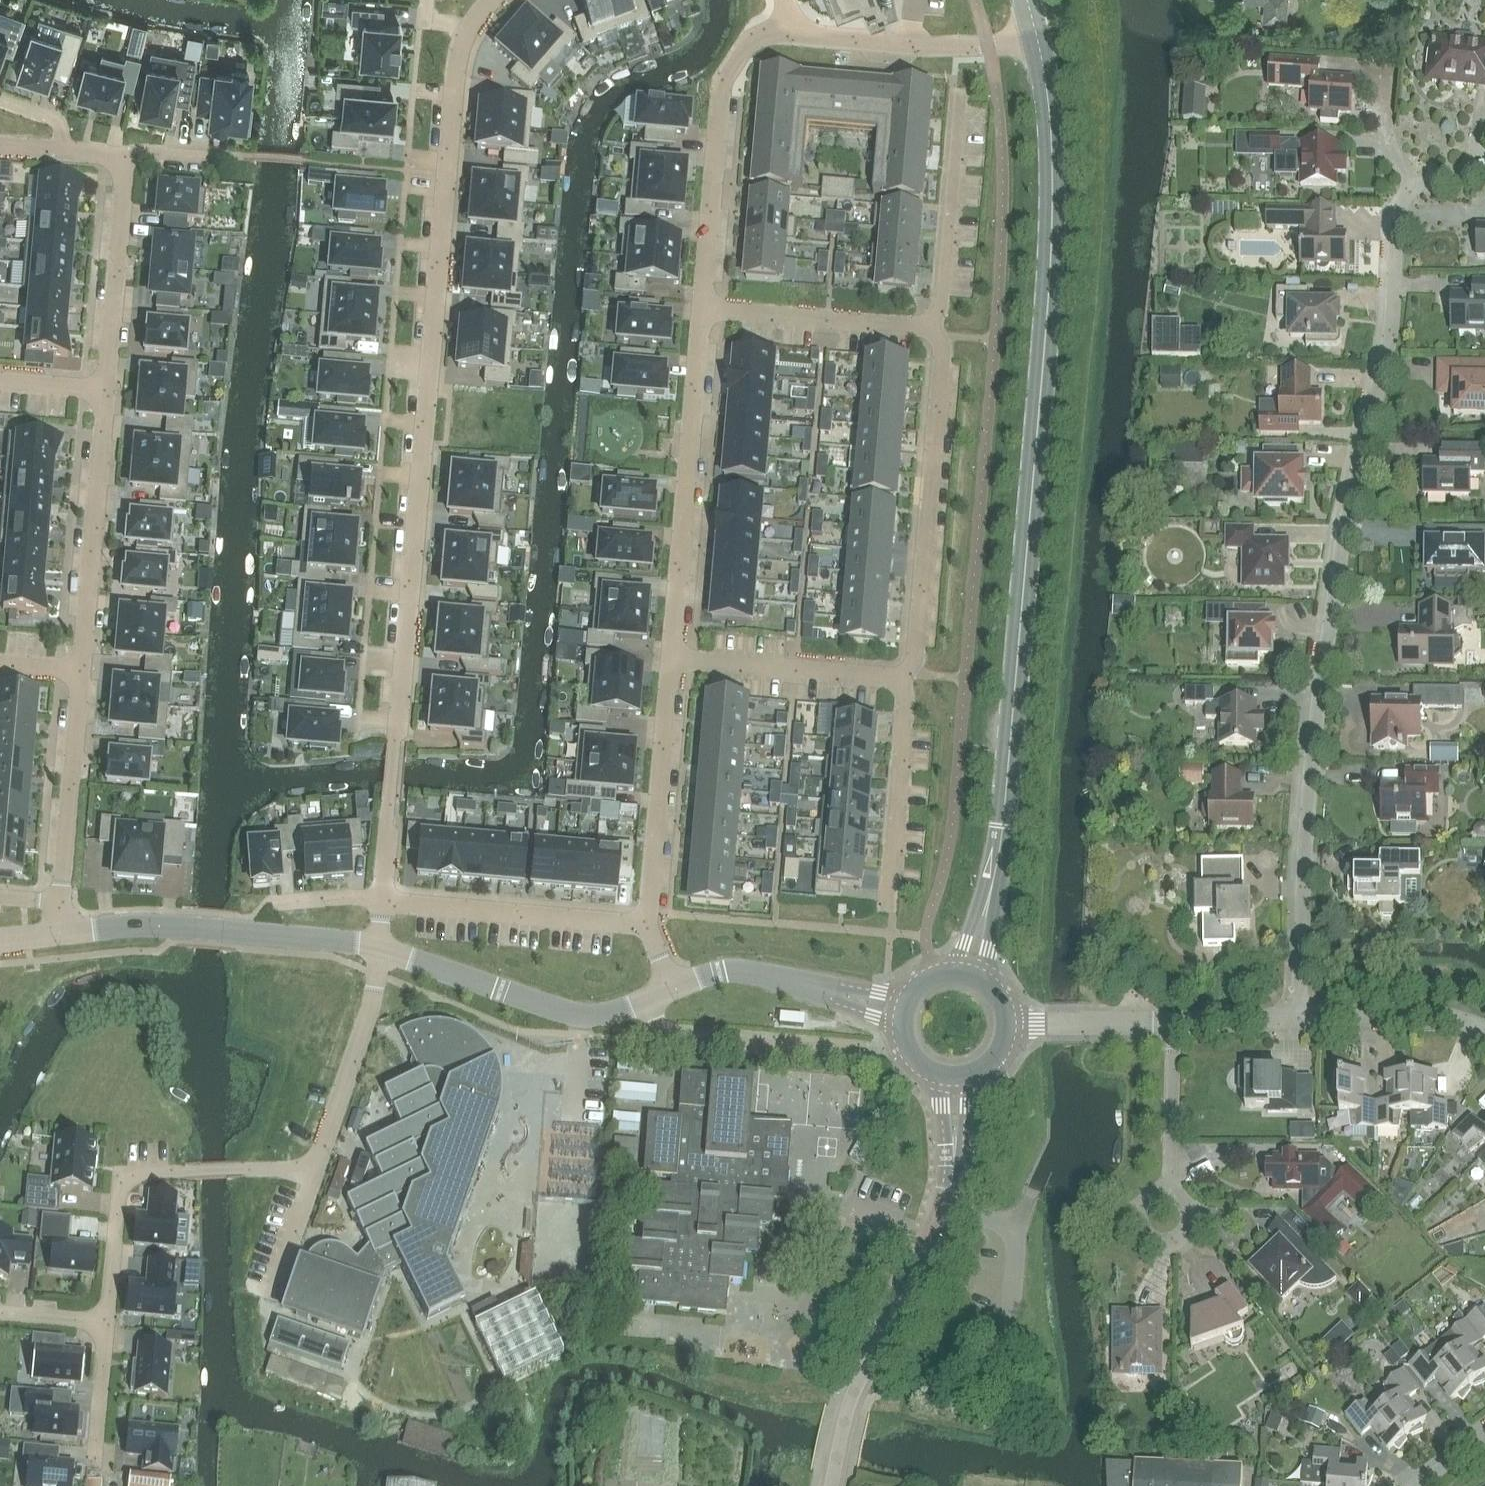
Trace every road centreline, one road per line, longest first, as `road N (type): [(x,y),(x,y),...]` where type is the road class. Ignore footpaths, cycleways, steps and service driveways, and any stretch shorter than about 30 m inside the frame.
road 1 (tertiary): [(966,973),(1003,825),(1048,214),(1048,83),(1036,34)]
road 2 (residential): [(1298,1016),(1315,717),(1347,510),(1390,333),(1397,202),(1434,180),(1484,171)]
road 3 (residential): [(492,0),(463,41),(453,76),(382,899)]
road 4 (tertiary): [(832,1485),(856,1386),(944,1203),(954,1075)]
road 5 (residential): [(671,658),(702,306)]
road 6 (residential): [(928,329),(943,356),(915,658),(901,671)]
road 7 (residential): [(314,1165),(124,1181),(107,1321)]
road 8 (residential): [(64,931),(181,924),(381,950)]
road 9 (residential): [(702,306),(720,96),(737,55),(756,39),(790,32)]
road 10 (residential): [(381,950),(585,1016),(674,988)]
road 11 (residential): [(79,670),(106,390)]
road 12 (residential): [(382,899),(649,924)]
road 13 (residential): [(649,924),(671,658)]
road 14 (residential): [(958,91),(939,301),(928,329)]
road 15 (residential): [(674,988),(742,968),(905,1012)]
road 16 (residential): [(106,390),(125,152)]
road 17 (residential): [(59,900),(79,670)]
road 18 (residential): [(671,658),(901,671)]
road 19 (residential): [(901,671),(889,899)]
road 20 (residential): [(702,306),(928,329)]
road 21 (residential): [(381,950),(372,1007),(314,1165)]
road 22 (residential): [(1298,1016),(1432,1014),(1484,1030)]
road 23 (residential): [(957,45),(790,32)]
road 24 (residential): [(1165,1191),(1171,1025)]
road 25 (residential): [(1171,1025),(1007,1023)]
road 26 (residential): [(314,1165),(271,1287)]
road 27 (residential): [(1171,1025),(1298,1016)]
road 28 (residential): [(107,1321),(97,1444)]

